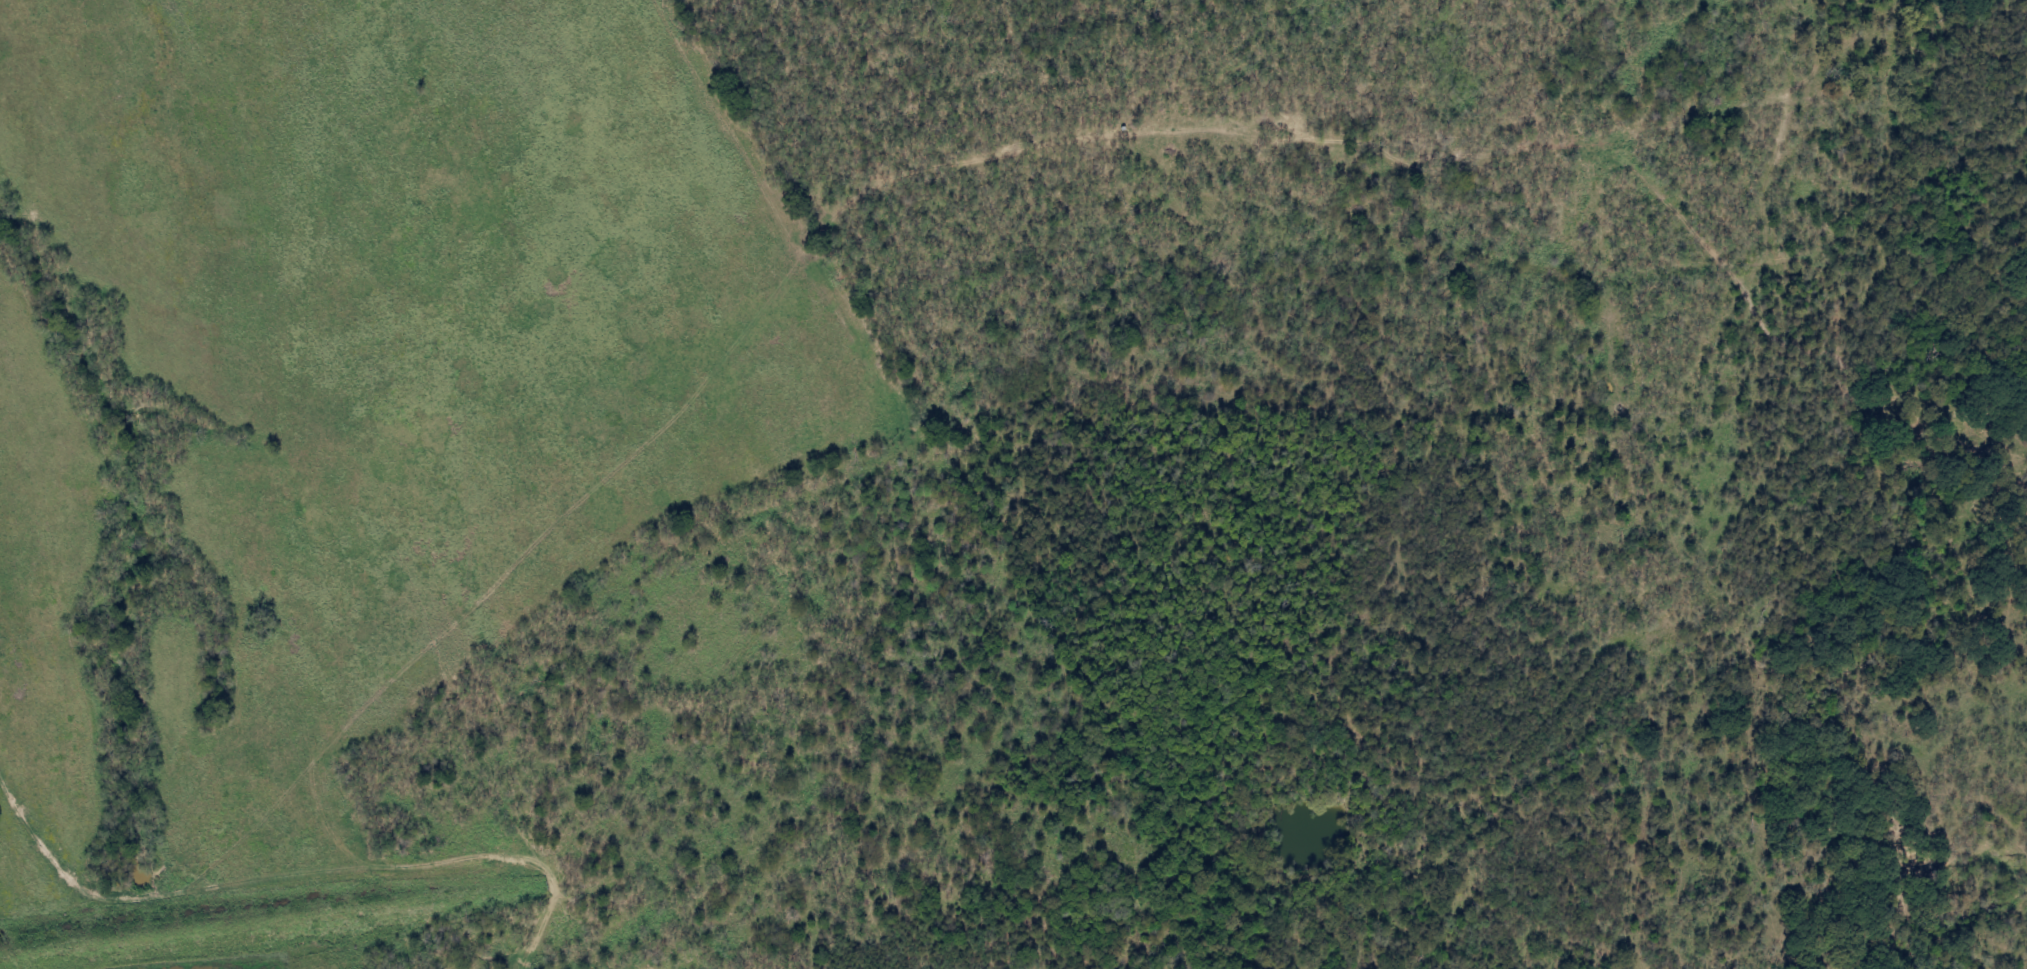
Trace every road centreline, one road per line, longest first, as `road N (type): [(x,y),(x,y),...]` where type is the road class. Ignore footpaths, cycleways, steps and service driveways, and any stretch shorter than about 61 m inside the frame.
road 1 (track): [(520,968),(552,900),(552,878),(533,858),(367,874)]

